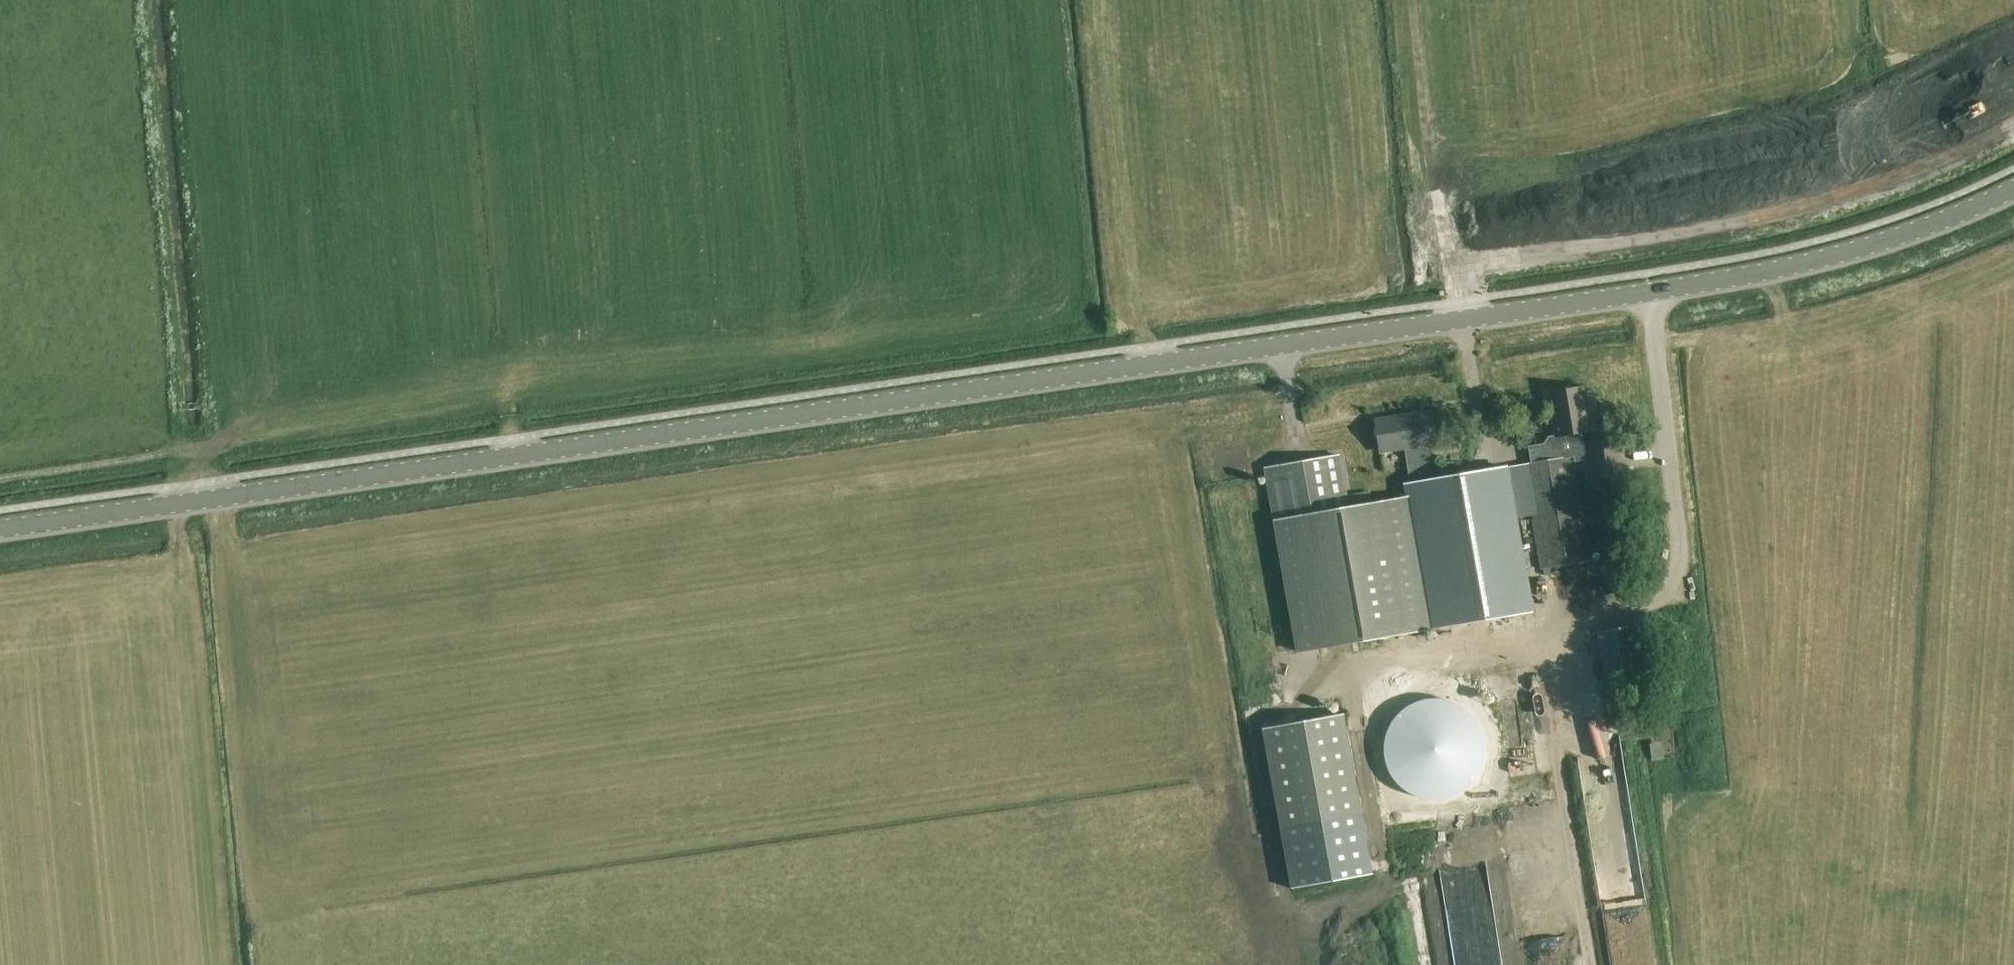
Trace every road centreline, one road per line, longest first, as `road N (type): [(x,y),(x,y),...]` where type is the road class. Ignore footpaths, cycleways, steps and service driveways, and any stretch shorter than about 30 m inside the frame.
road 1 (tertiary): [(0,527),(1701,283),(1828,256),(1942,220),(2013,186)]
road 2 (track): [(1565,809),(1590,964)]

